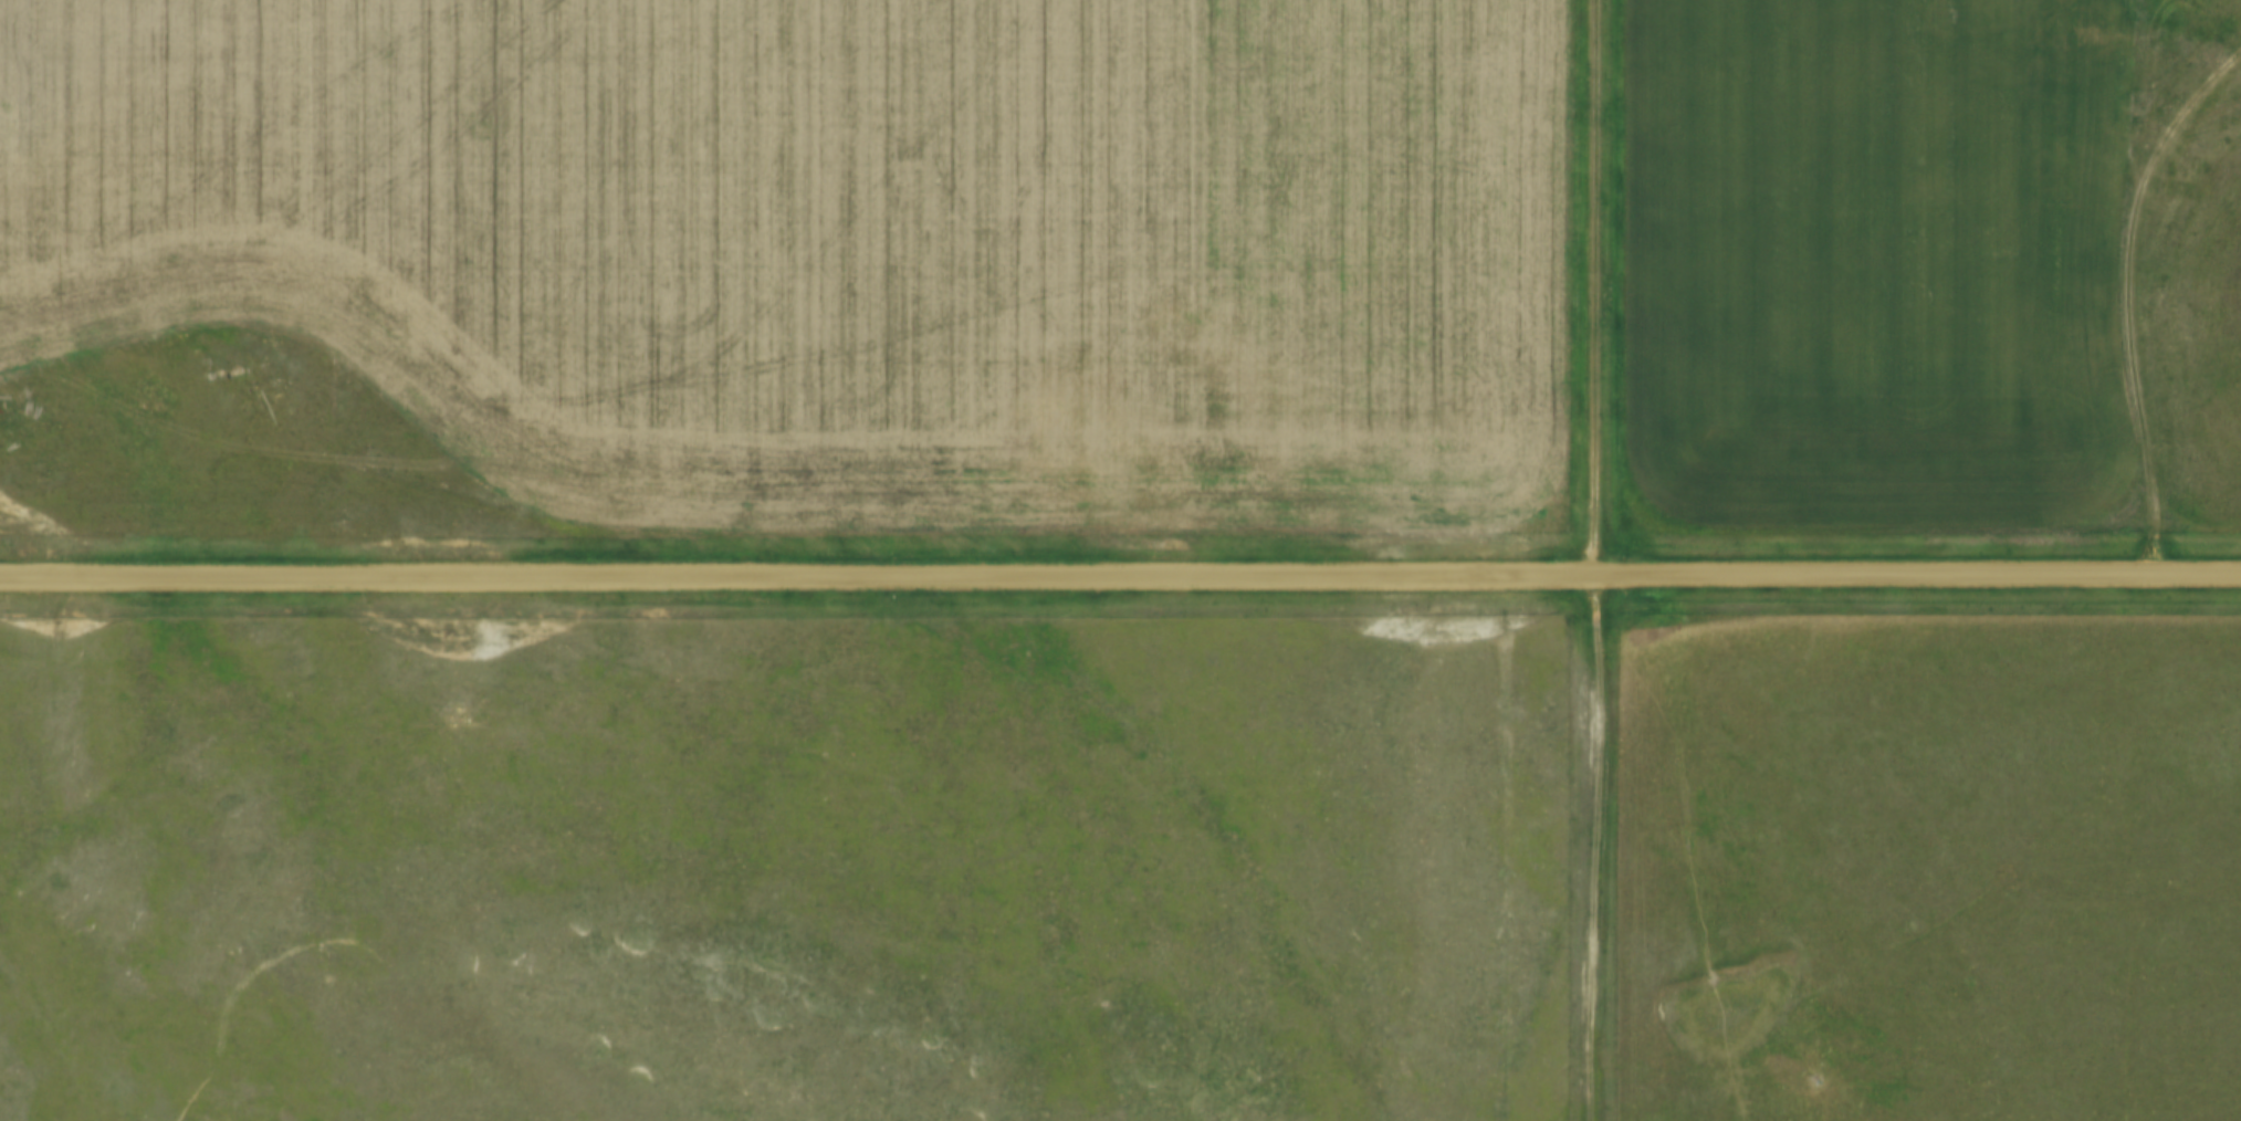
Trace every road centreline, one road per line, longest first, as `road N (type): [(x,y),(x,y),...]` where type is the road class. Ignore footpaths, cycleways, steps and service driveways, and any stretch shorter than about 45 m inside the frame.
road 1 (residential): [(0,574),(2240,576)]
road 2 (track): [(1590,1120),(1602,672),(1595,601),(1597,0)]
road 3 (track): [(0,339),(214,292),(285,294),(337,313),(473,406)]

